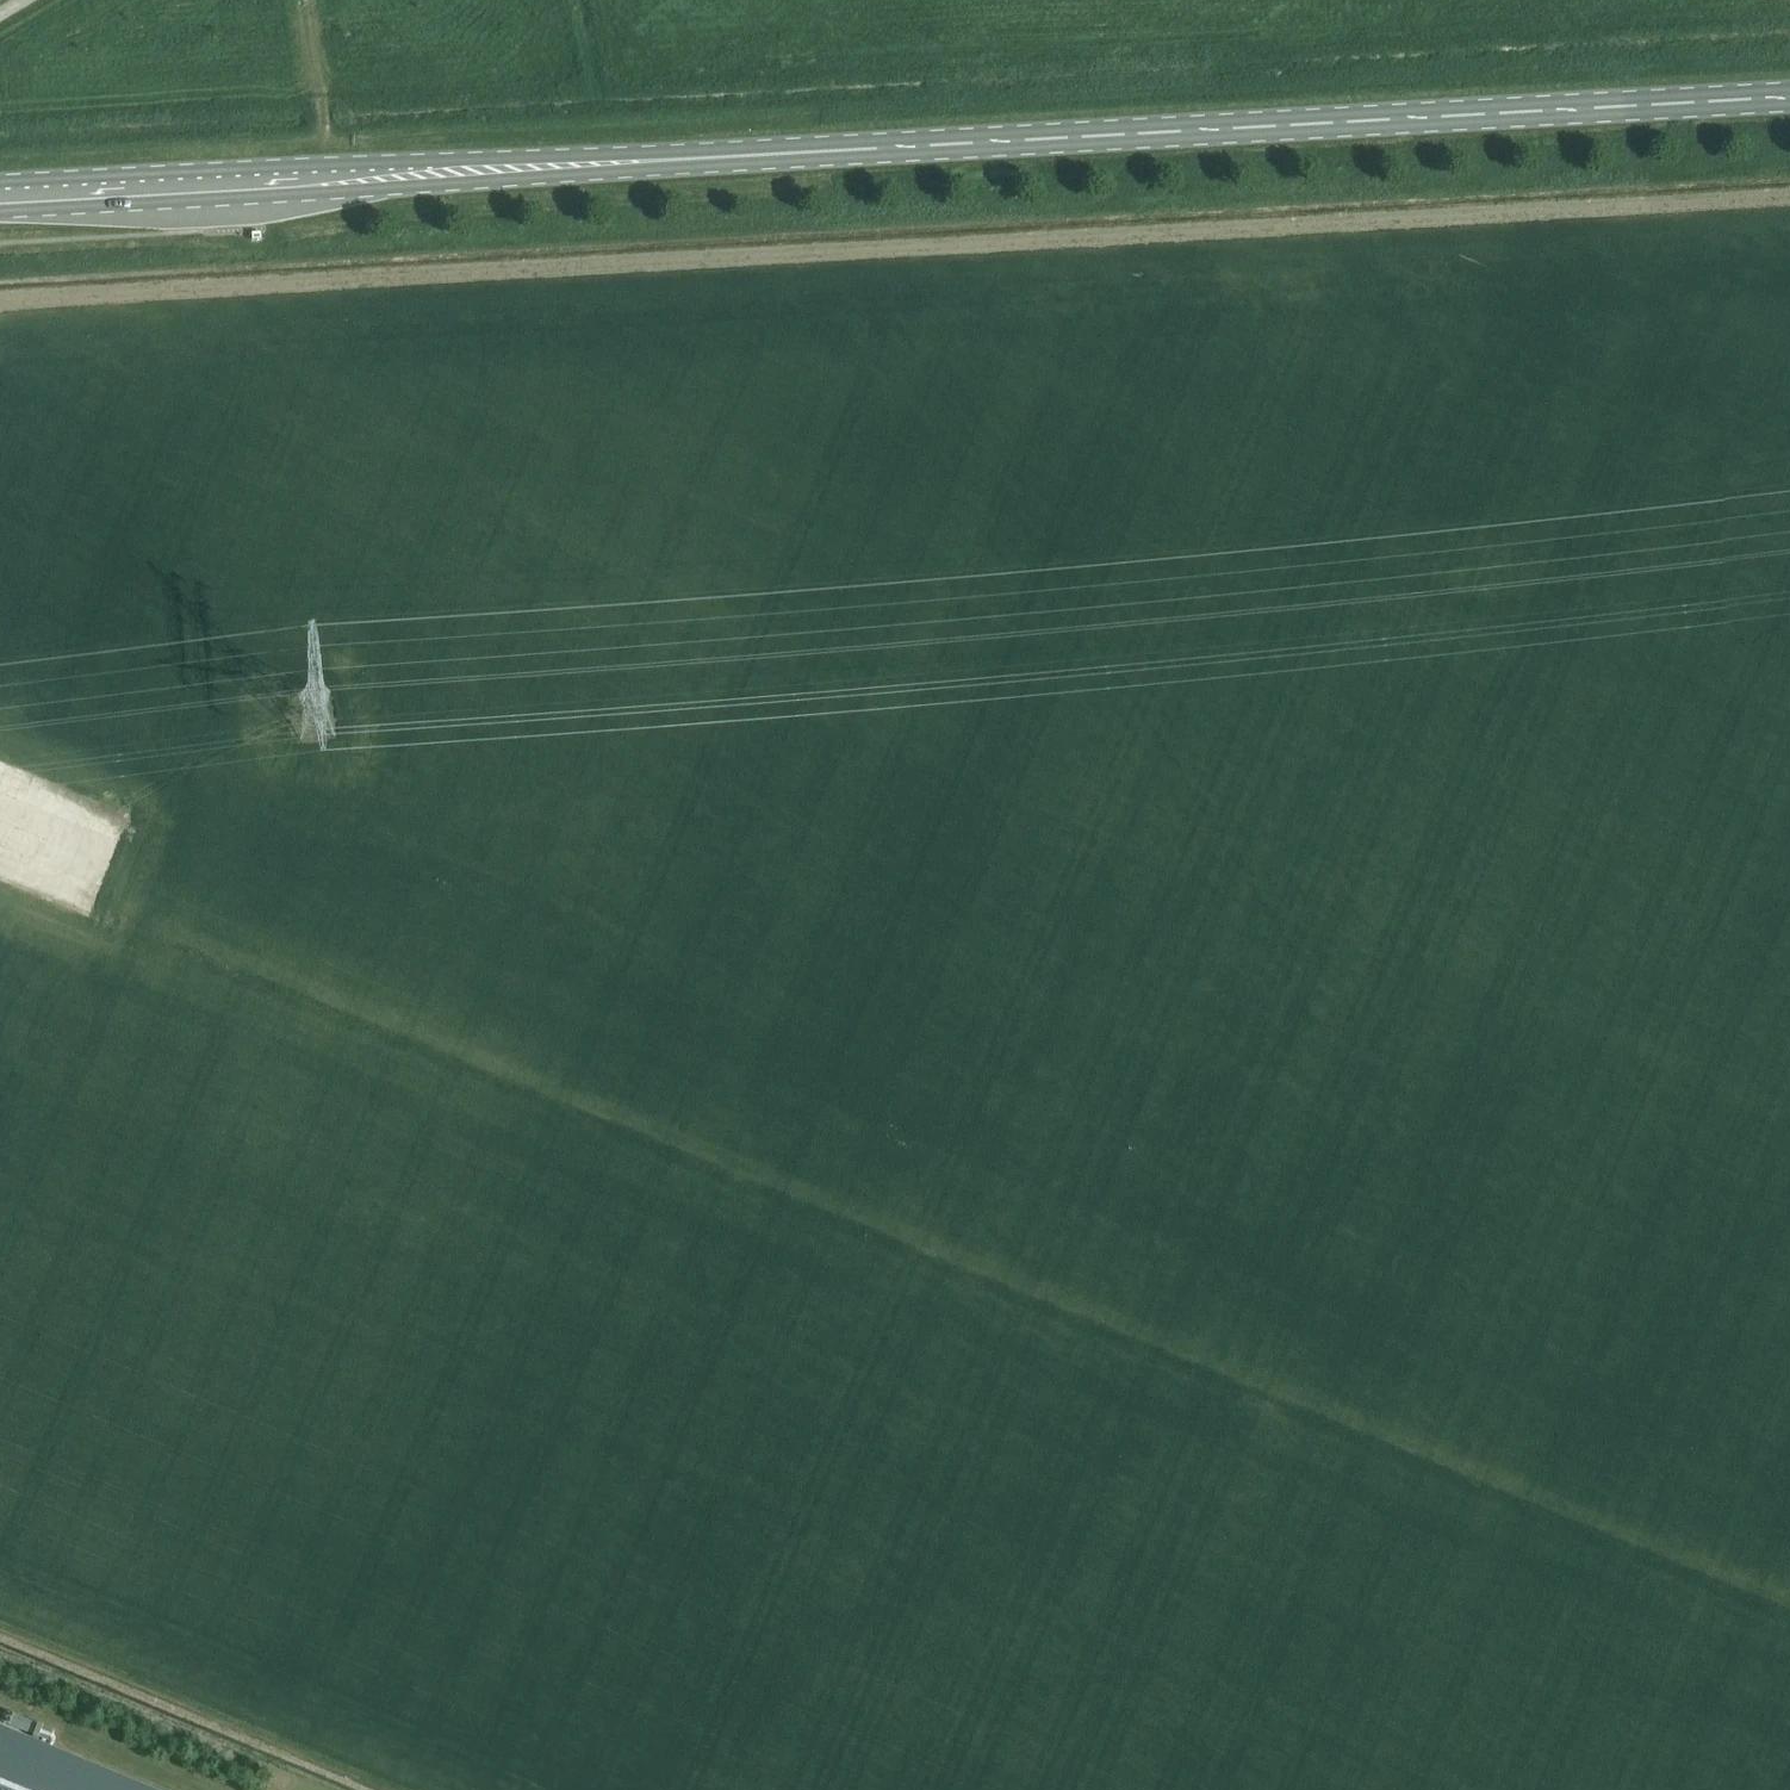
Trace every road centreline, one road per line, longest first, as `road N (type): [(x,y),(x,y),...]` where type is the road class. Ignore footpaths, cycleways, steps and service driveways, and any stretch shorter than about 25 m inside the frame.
road 1 (track): [(1789,1599),(688,1141),(267,952),(0,849)]
road 2 (primary): [(744,156),(1789,99)]
road 3 (primary): [(0,209),(744,156)]
road 4 (primary): [(744,156),(372,164),(0,185)]

